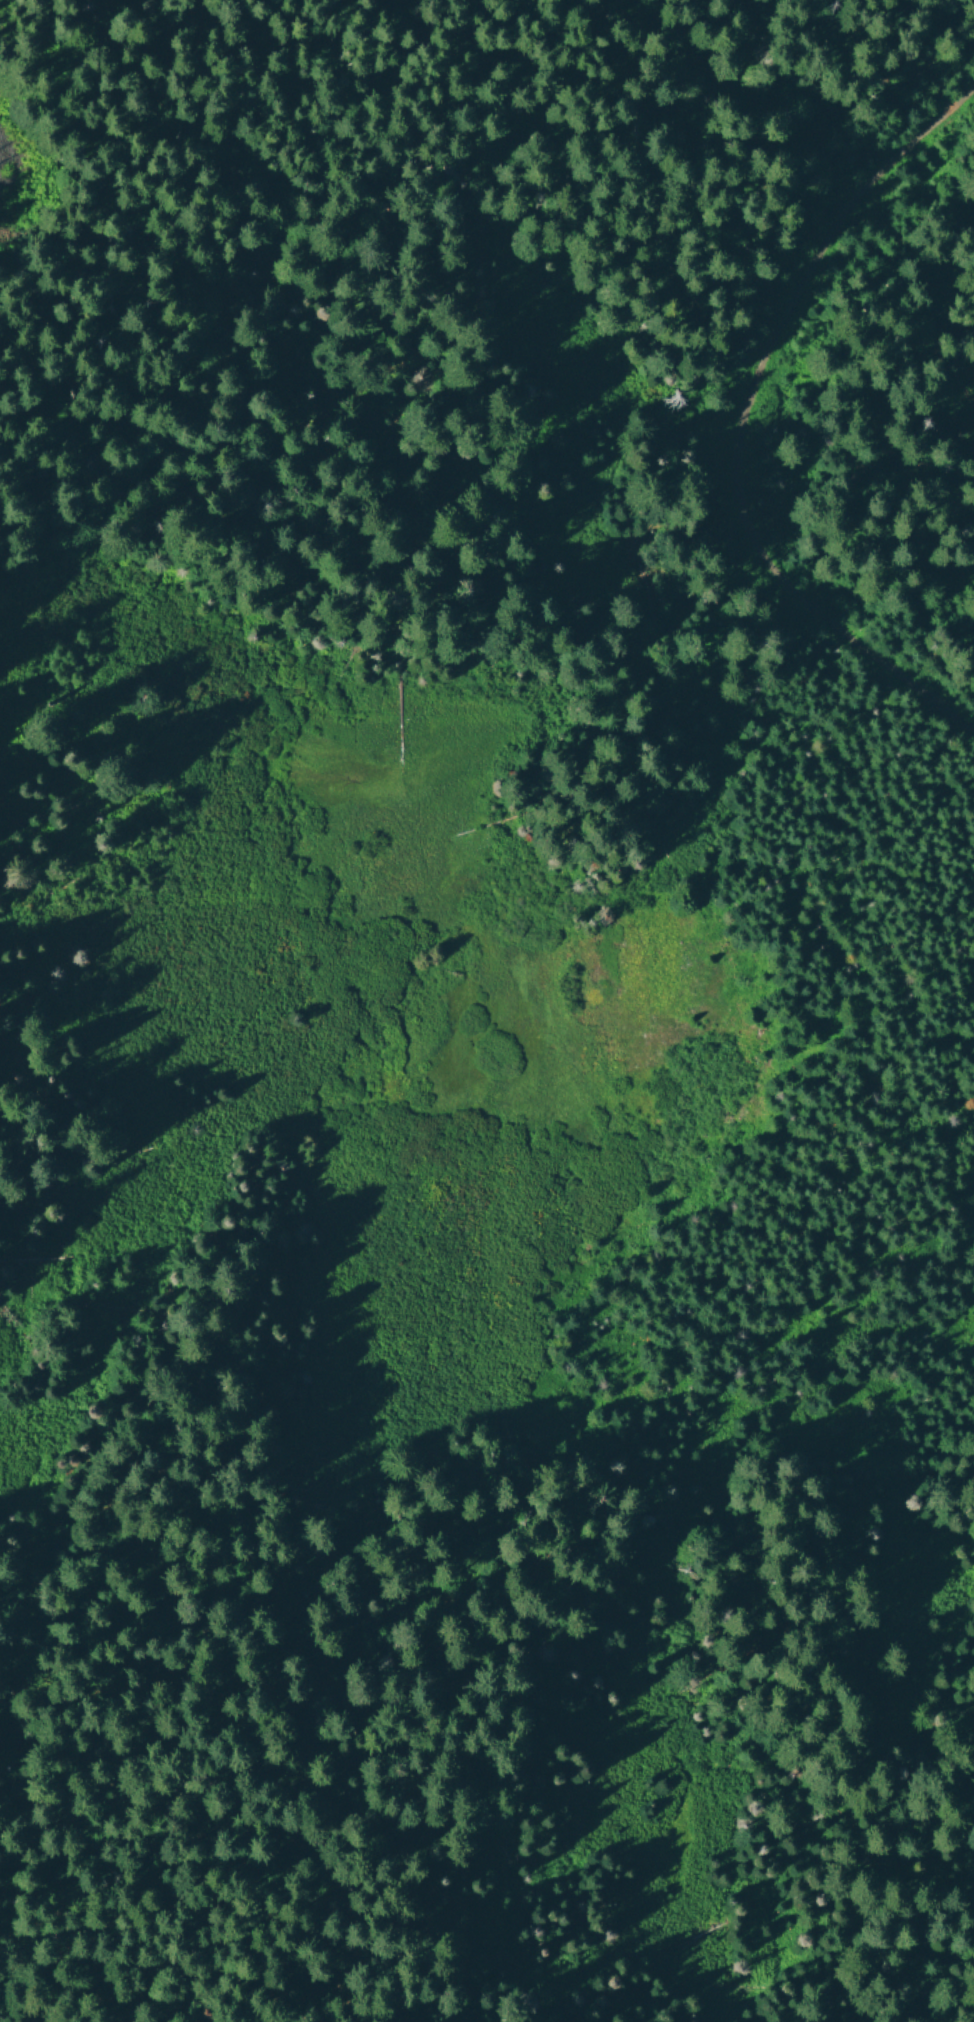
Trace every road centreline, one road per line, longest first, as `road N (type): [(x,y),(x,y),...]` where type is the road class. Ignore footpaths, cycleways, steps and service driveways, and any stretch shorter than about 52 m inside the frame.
road 1 (residential): [(973,75),(871,166),(835,211),(771,313),(736,395),(725,456),(743,544),(771,583),(973,740)]

